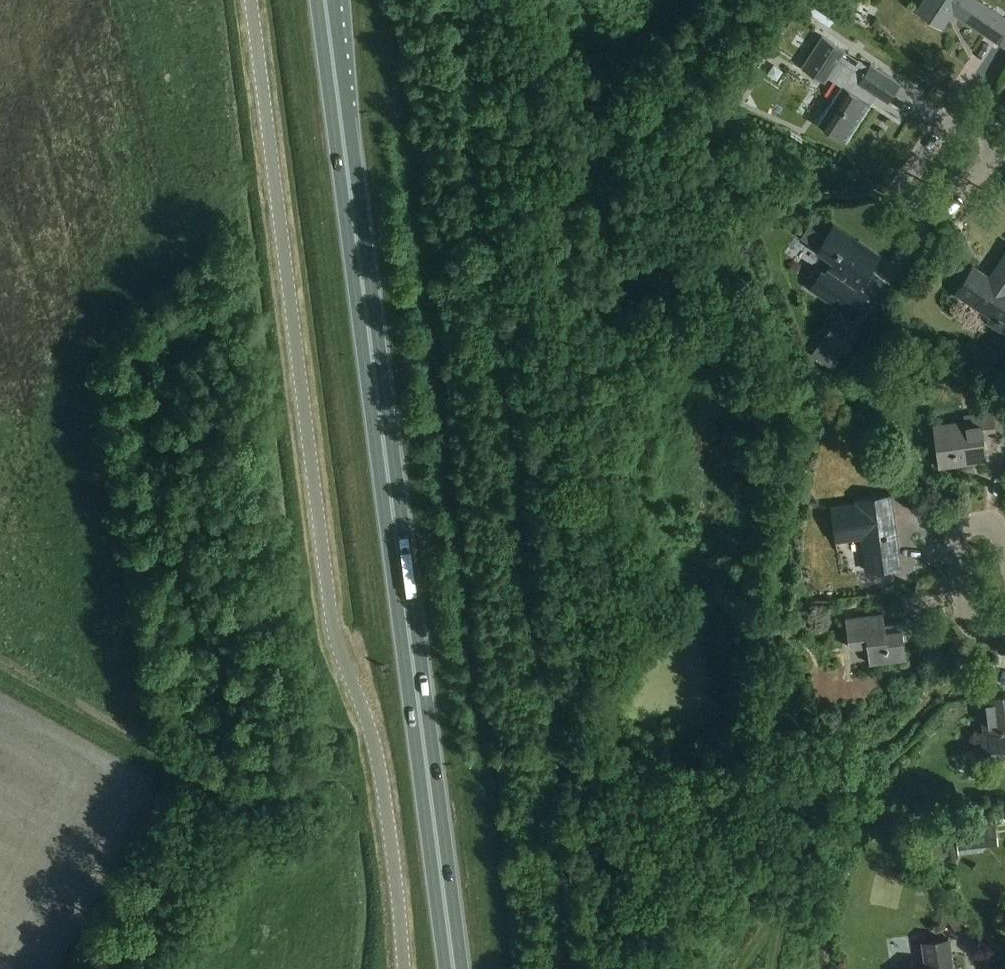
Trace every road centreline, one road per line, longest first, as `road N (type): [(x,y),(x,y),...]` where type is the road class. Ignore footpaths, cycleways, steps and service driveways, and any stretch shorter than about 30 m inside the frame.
road 1 (unclassified): [(250,0),(331,608),(377,751),(404,968)]
road 2 (trunk): [(325,0),(454,968)]
road 3 (residential): [(1004,547),(1000,531),(981,521),(962,526),(954,539),(970,625)]
road 4 (residential): [(1003,142),(963,117),(944,122),(907,172),(908,194)]
road 5 (residential): [(908,194),(924,207),(943,207),(1003,142)]

